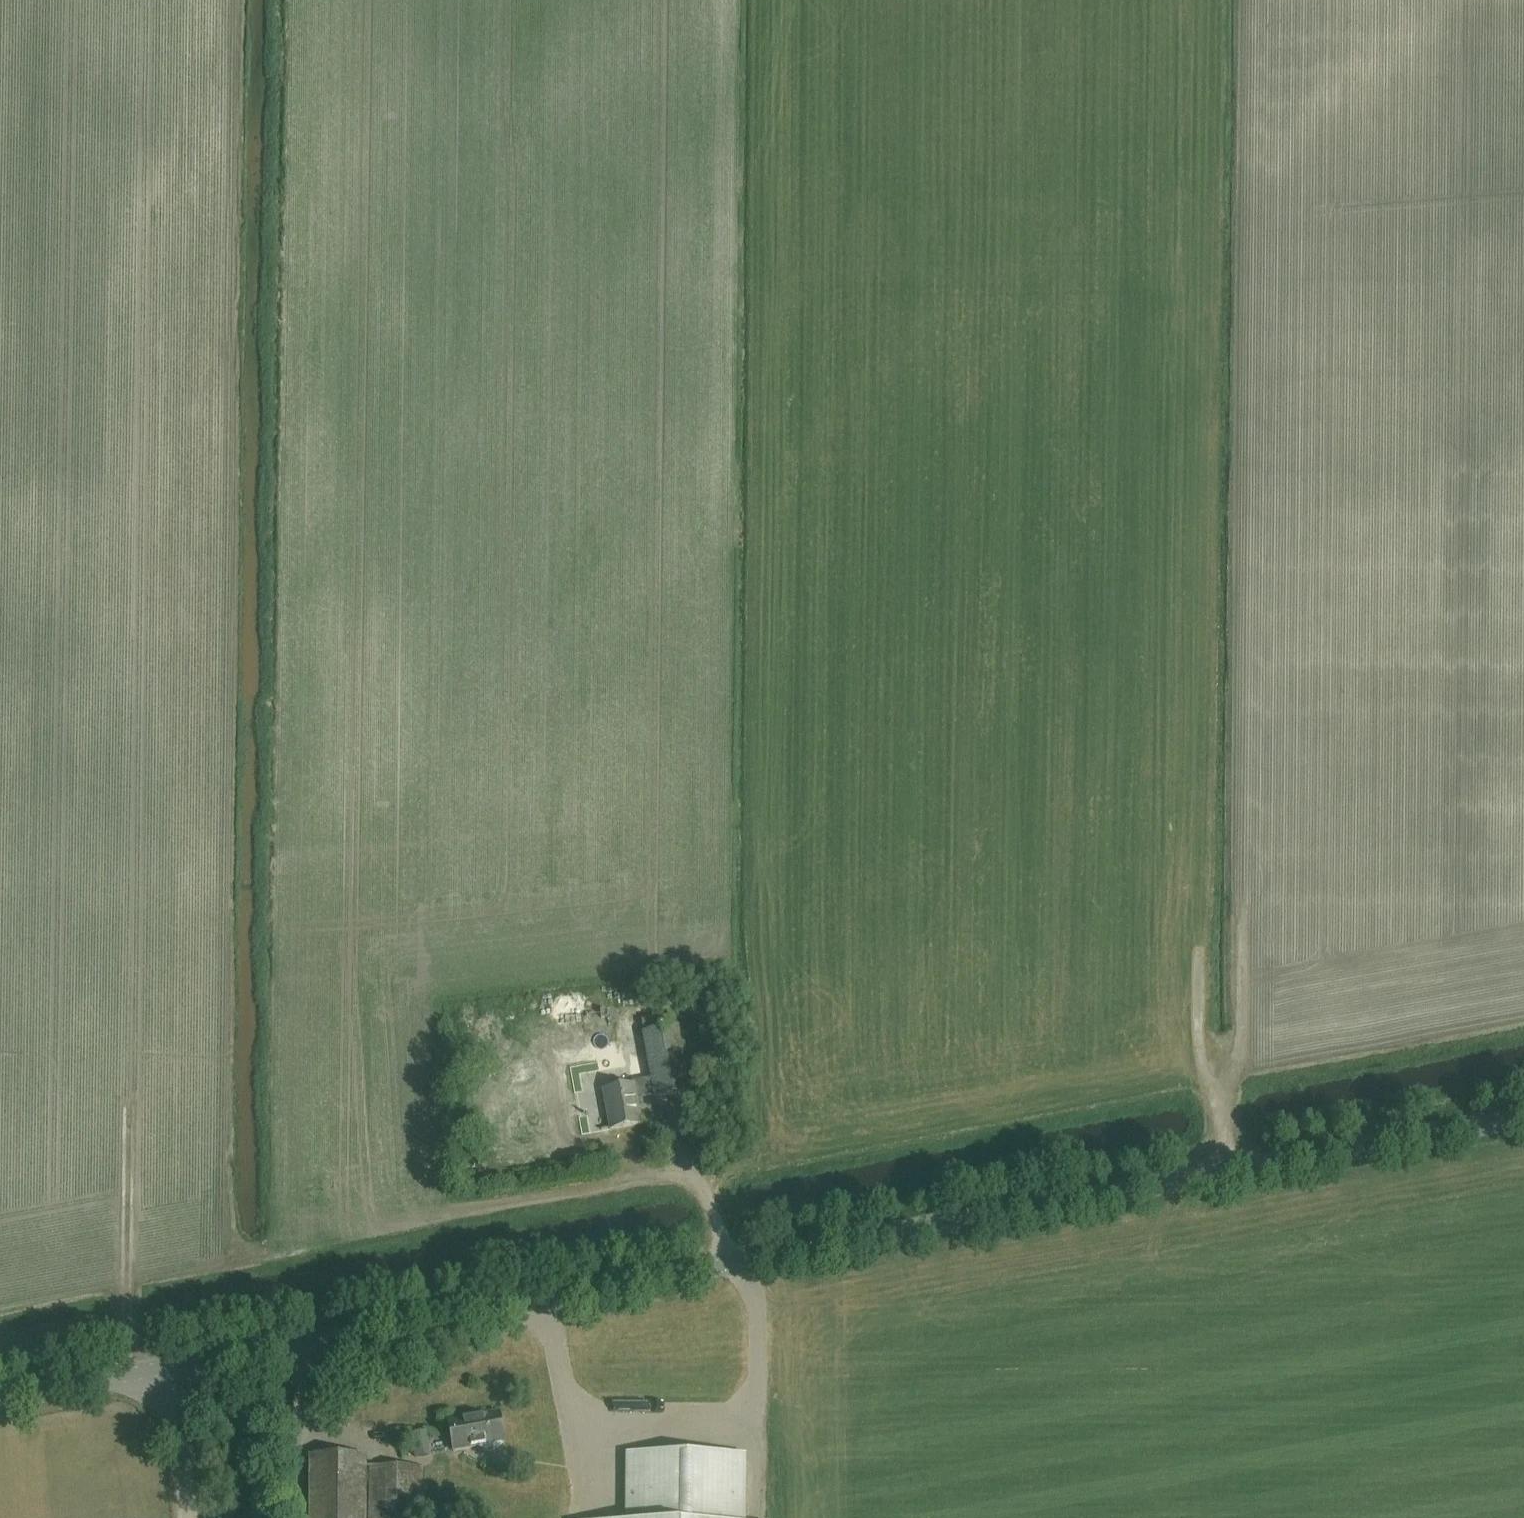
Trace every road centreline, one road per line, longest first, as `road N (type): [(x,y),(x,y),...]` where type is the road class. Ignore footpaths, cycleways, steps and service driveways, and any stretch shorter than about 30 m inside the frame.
road 1 (tertiary): [(0,1397),(1523,1114)]
road 2 (track): [(451,1219),(702,1179)]

